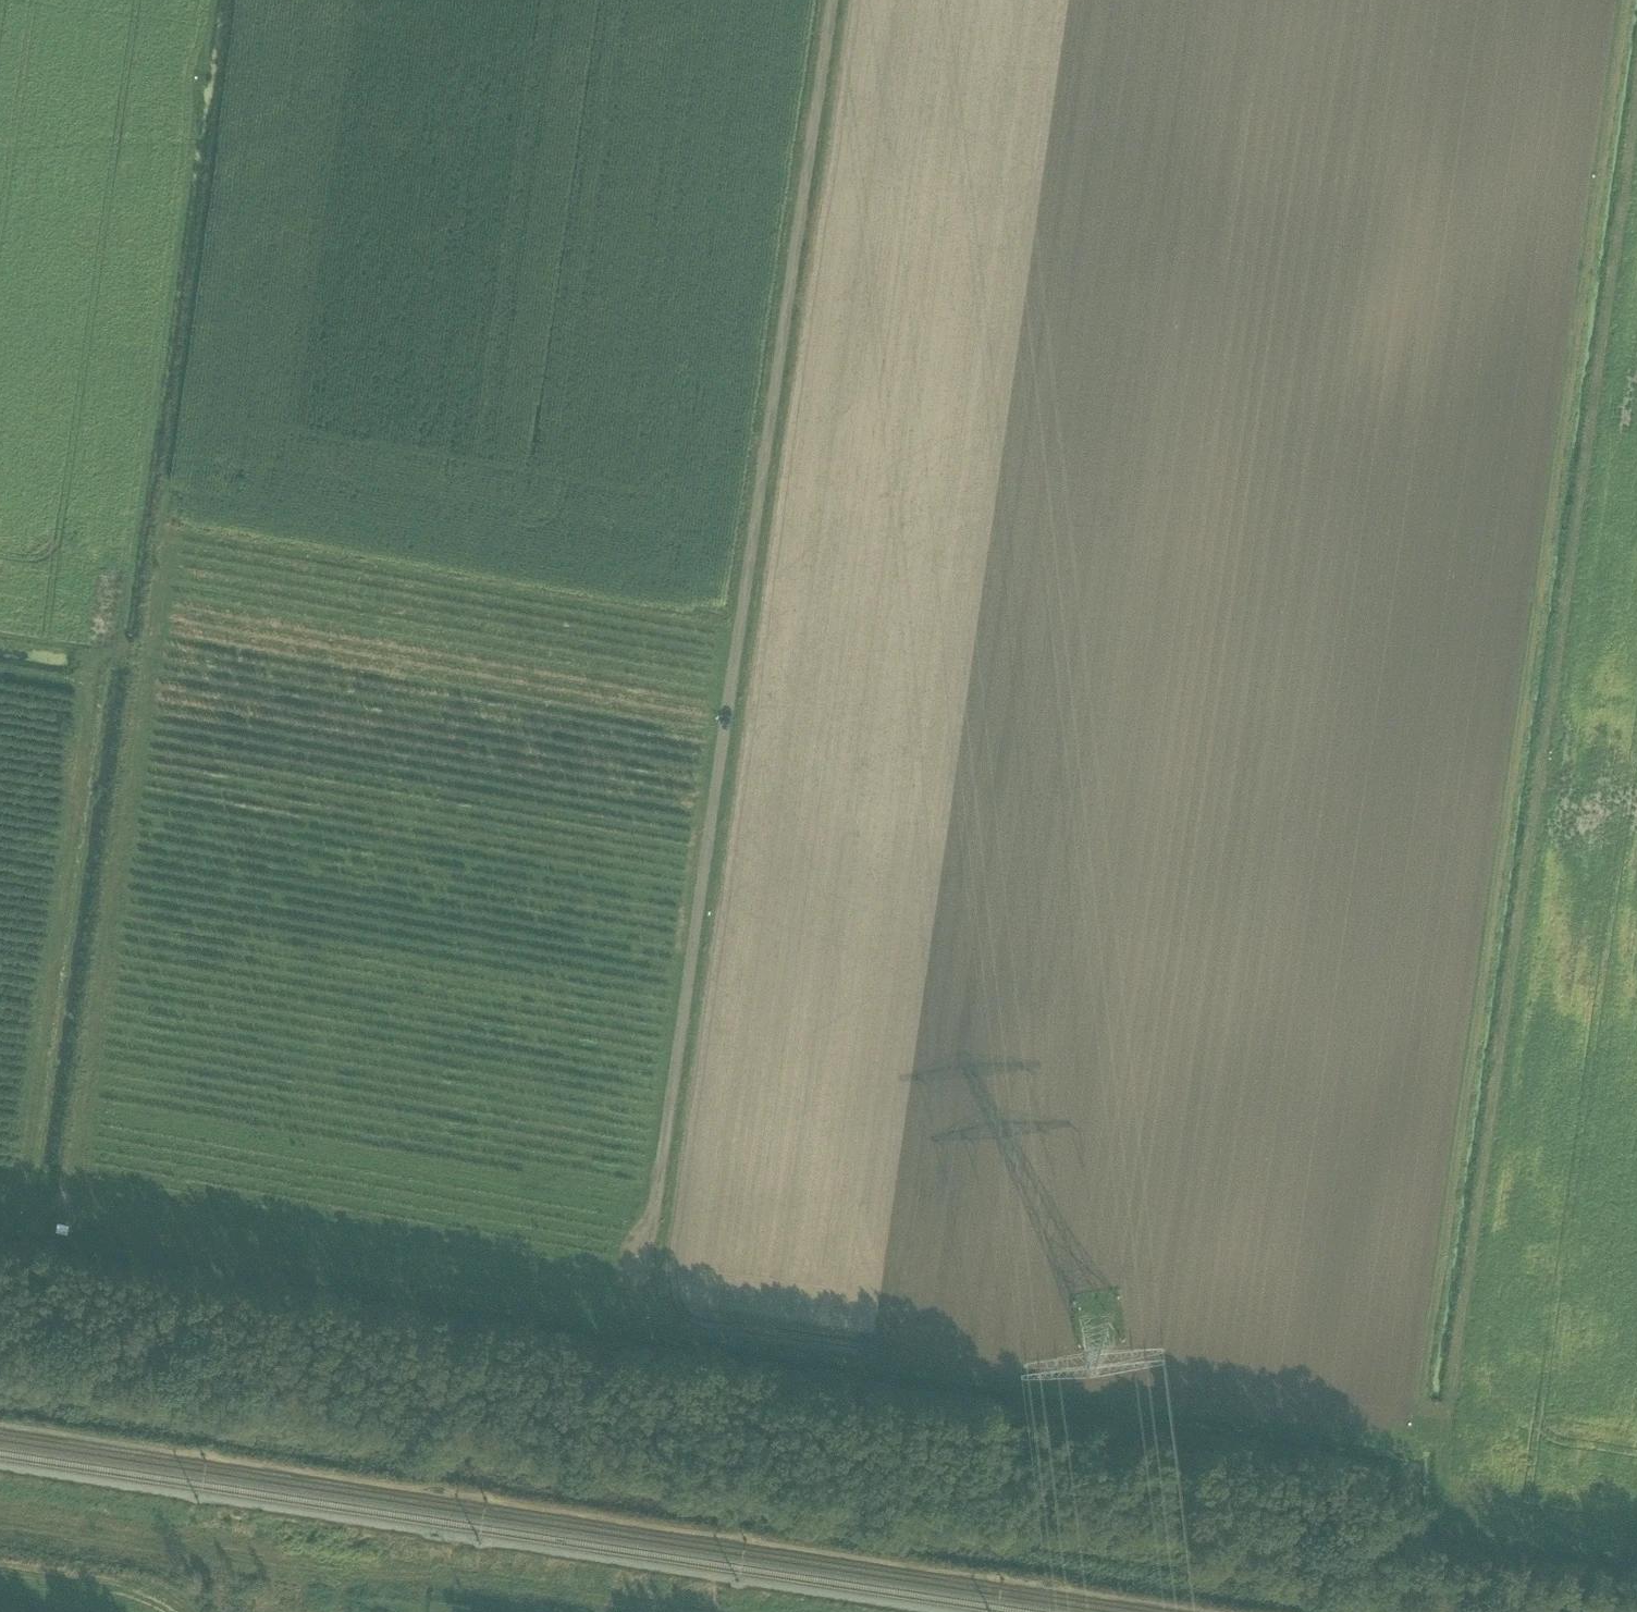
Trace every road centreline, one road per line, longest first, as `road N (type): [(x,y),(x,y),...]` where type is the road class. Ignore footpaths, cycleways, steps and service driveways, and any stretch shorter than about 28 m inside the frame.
road 1 (track): [(1607,0),(1413,1361),(1398,1408)]
road 2 (track): [(833,0),(642,1279)]
road 3 (track): [(0,1565),(119,1585),(181,1611)]

